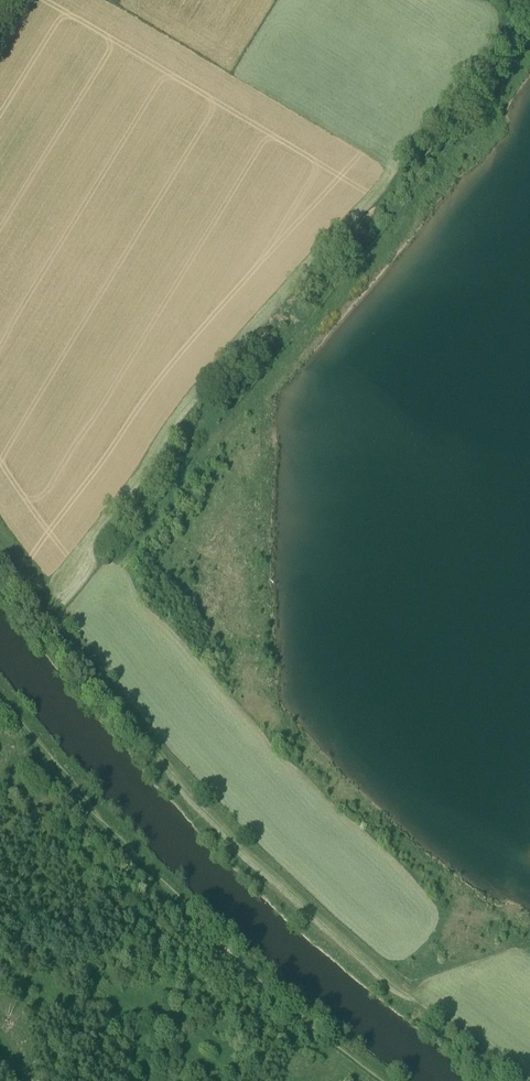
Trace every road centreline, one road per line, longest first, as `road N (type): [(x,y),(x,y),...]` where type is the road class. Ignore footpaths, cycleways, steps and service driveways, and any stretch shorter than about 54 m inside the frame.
road 1 (track): [(0,694),(89,808),(275,998),(383,1080)]

